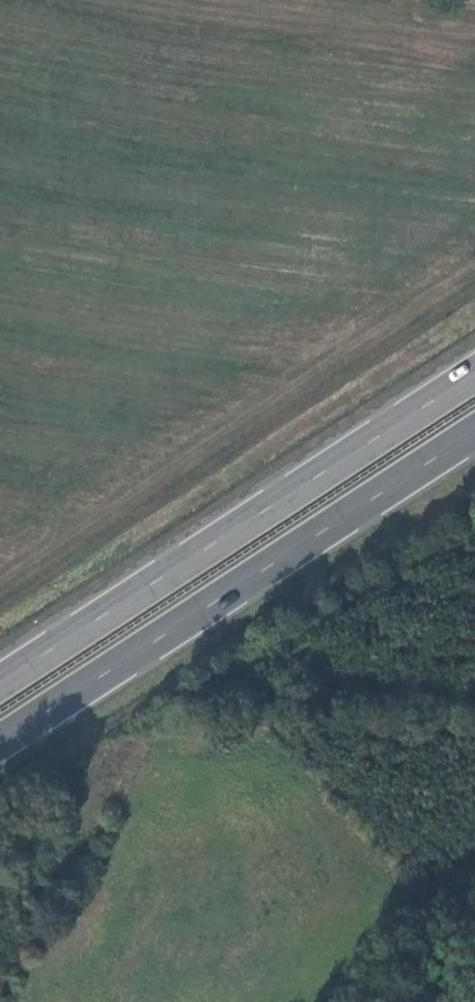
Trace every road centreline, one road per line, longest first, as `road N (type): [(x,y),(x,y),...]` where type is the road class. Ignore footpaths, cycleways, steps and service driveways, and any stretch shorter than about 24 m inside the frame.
road 1 (trunk): [(0,744),(474,435)]
road 2 (trunk): [(474,377),(0,684)]

